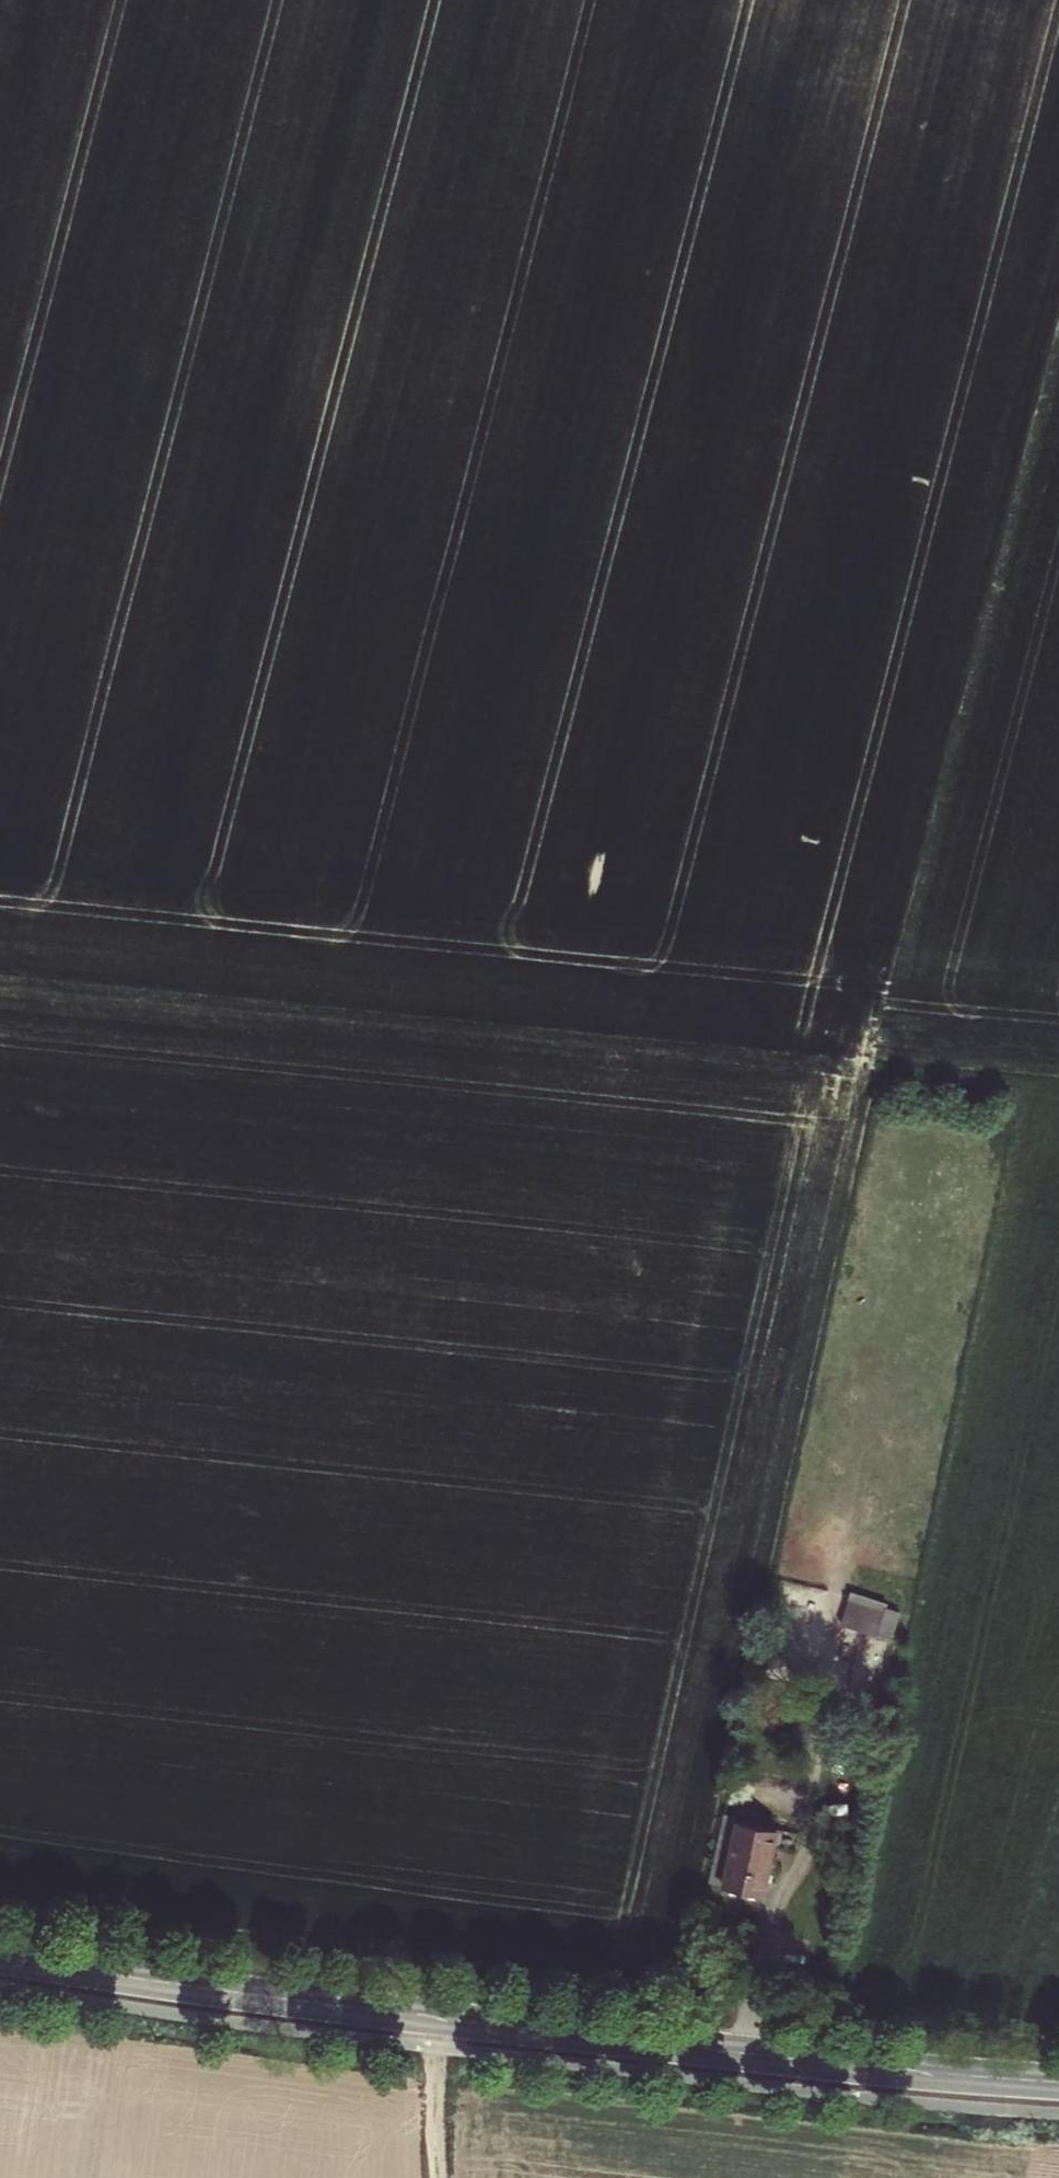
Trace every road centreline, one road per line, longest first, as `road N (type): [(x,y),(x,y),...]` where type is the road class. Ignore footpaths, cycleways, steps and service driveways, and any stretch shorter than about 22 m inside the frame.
road 1 (primary): [(0,1955),(704,2051),(1058,2082)]
road 2 (track): [(434,2018),(436,2177)]

